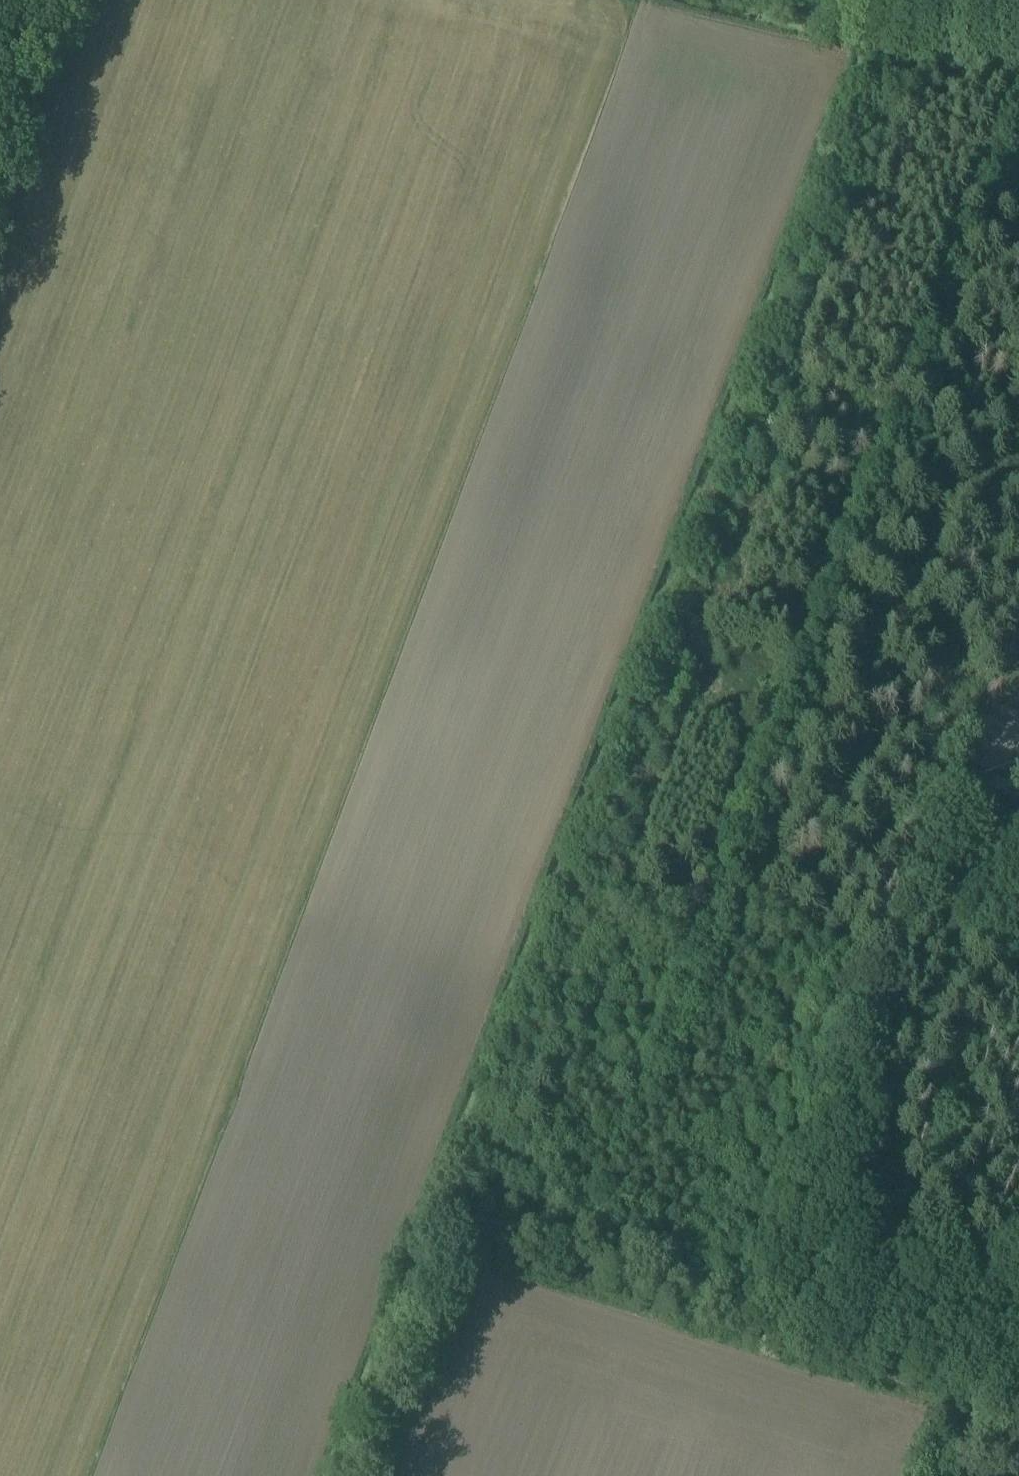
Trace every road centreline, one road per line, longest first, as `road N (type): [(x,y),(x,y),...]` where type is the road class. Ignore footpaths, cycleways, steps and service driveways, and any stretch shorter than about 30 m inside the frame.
road 1 (track): [(801,0),(884,20),(1018,33)]

